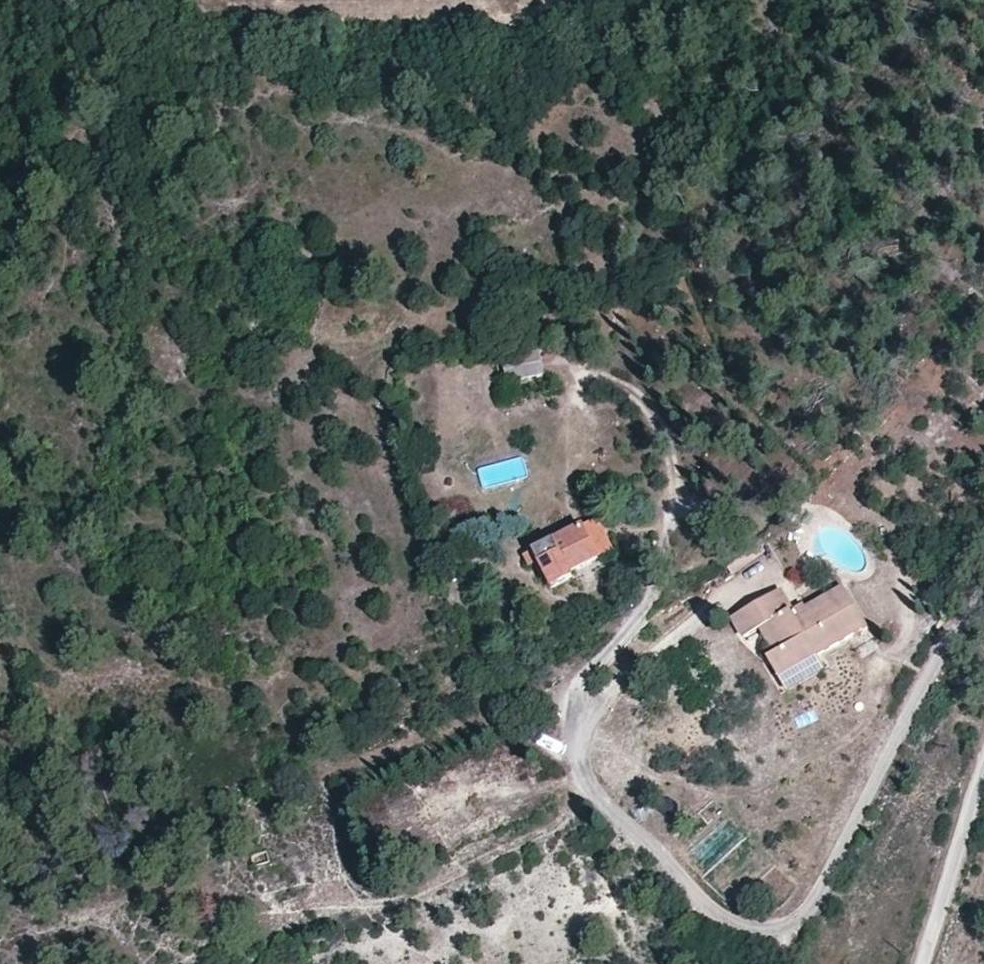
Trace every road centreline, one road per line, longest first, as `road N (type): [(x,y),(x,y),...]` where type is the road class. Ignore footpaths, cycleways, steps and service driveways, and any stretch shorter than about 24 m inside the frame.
road 1 (track): [(983,585),(807,914),(793,925),(738,931),(700,905),(580,782),(580,710)]
road 2 (residential): [(926,963),(983,773)]

